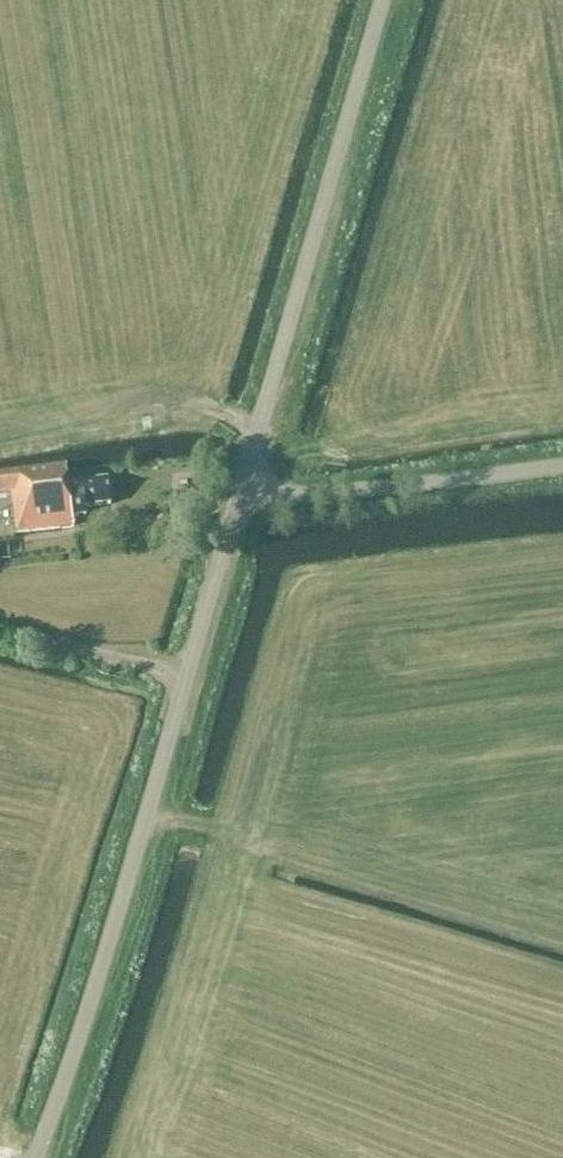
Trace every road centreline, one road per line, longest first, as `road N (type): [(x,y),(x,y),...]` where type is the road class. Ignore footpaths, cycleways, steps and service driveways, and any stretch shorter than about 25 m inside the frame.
road 1 (unclassified): [(32,1157),(243,484)]
road 2 (unclassified): [(243,484),(382,0)]
road 3 (unclassified): [(243,484),(304,496),(562,466)]
road 4 (track): [(190,671),(0,626)]

